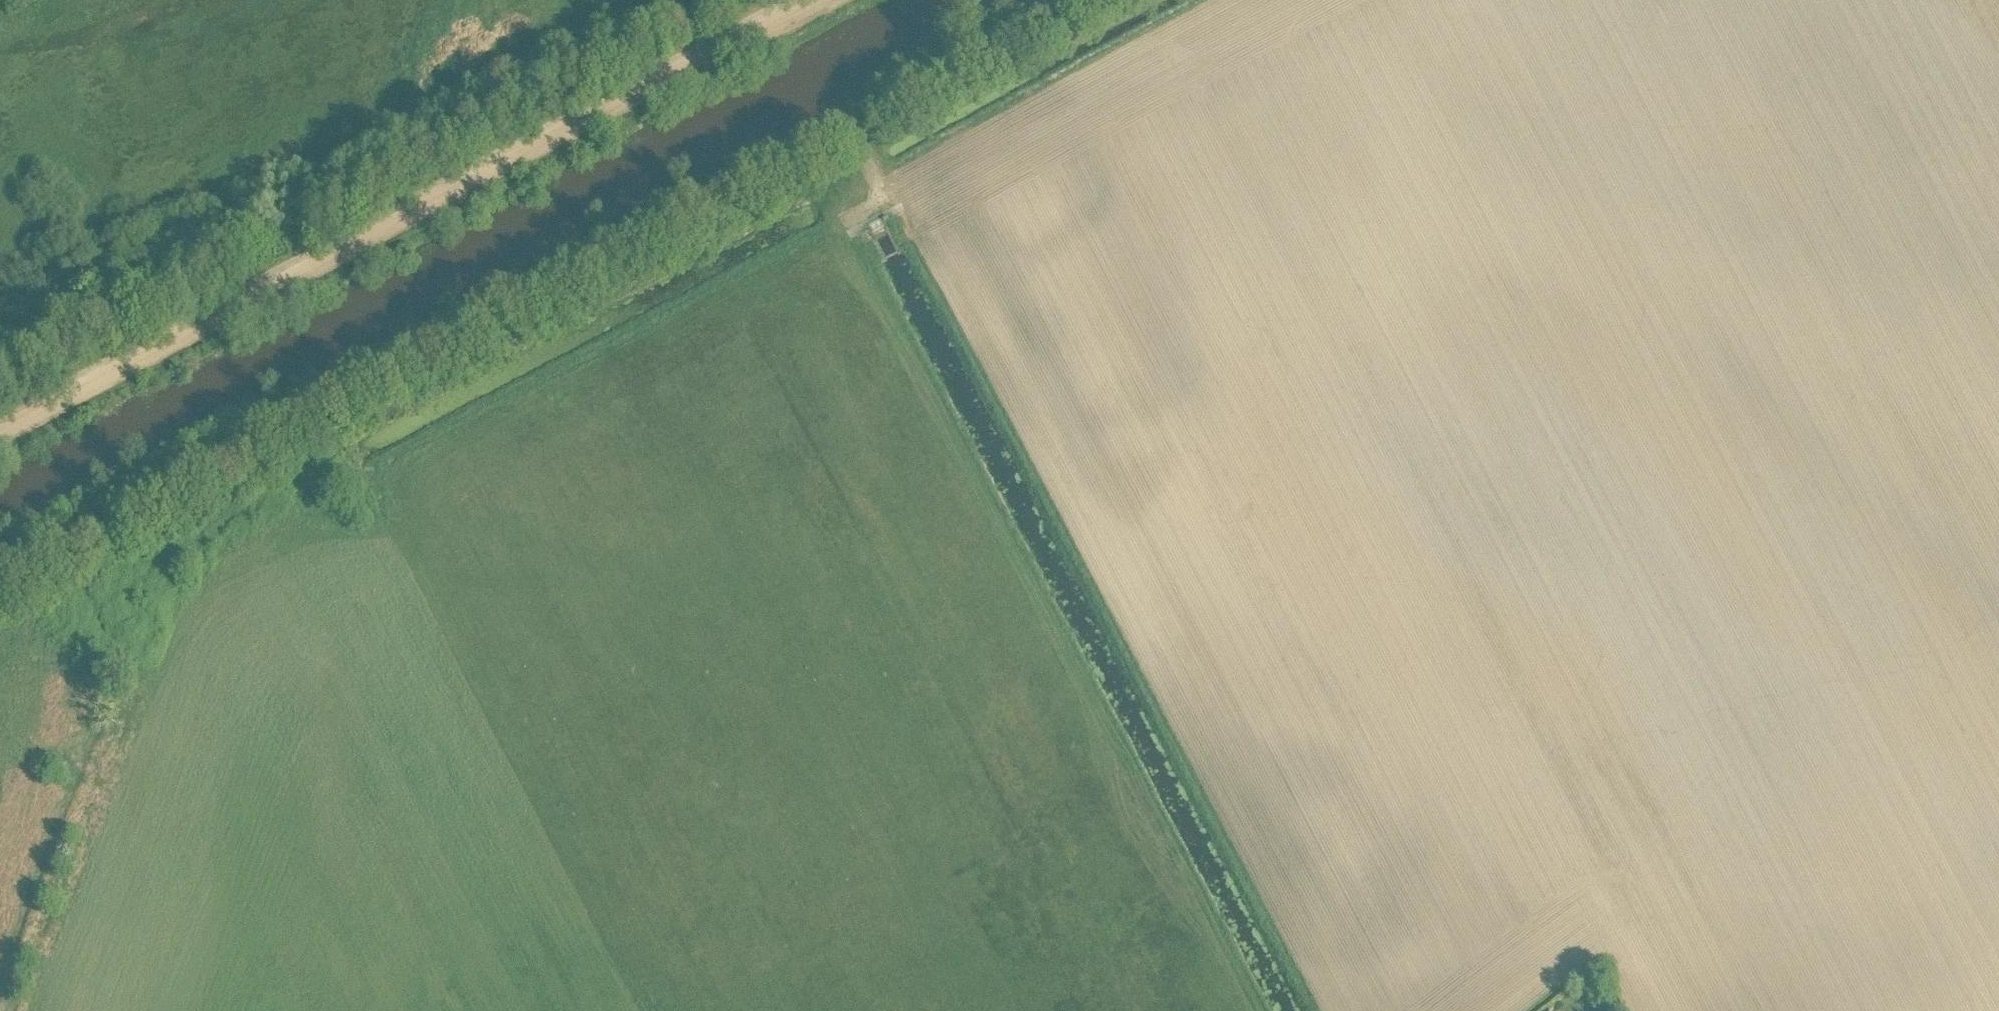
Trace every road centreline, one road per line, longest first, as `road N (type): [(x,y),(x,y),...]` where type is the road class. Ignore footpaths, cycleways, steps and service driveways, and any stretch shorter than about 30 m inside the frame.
road 1 (track): [(826,0),(0,441)]

